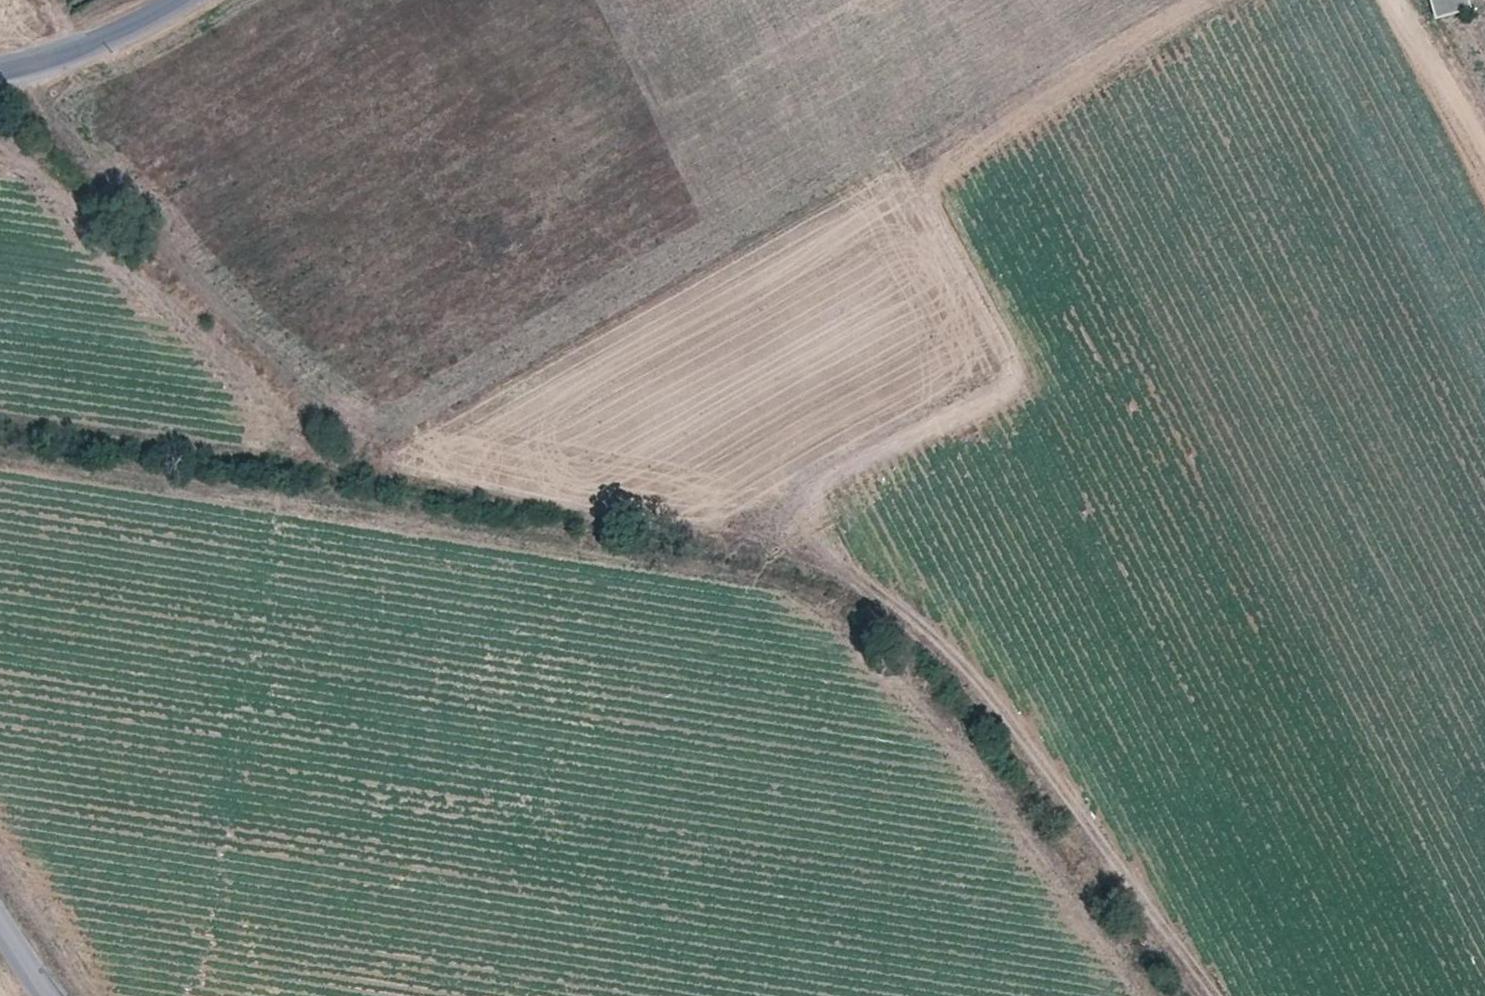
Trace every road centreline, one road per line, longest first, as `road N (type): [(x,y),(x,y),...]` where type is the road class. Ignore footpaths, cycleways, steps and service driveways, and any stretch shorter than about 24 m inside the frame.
road 1 (unclassified): [(178,0),(37,69),(0,75)]
road 2 (track): [(1397,0),(1484,151)]

